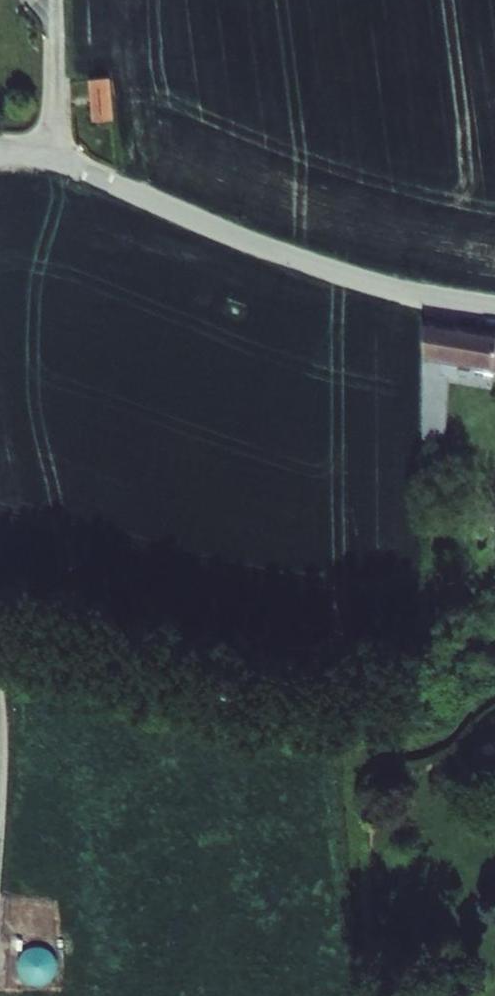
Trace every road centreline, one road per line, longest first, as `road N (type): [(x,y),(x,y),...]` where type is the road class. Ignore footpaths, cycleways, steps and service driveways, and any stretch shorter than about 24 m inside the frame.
road 1 (residential): [(0,146),(78,165),(331,269),(494,307)]

